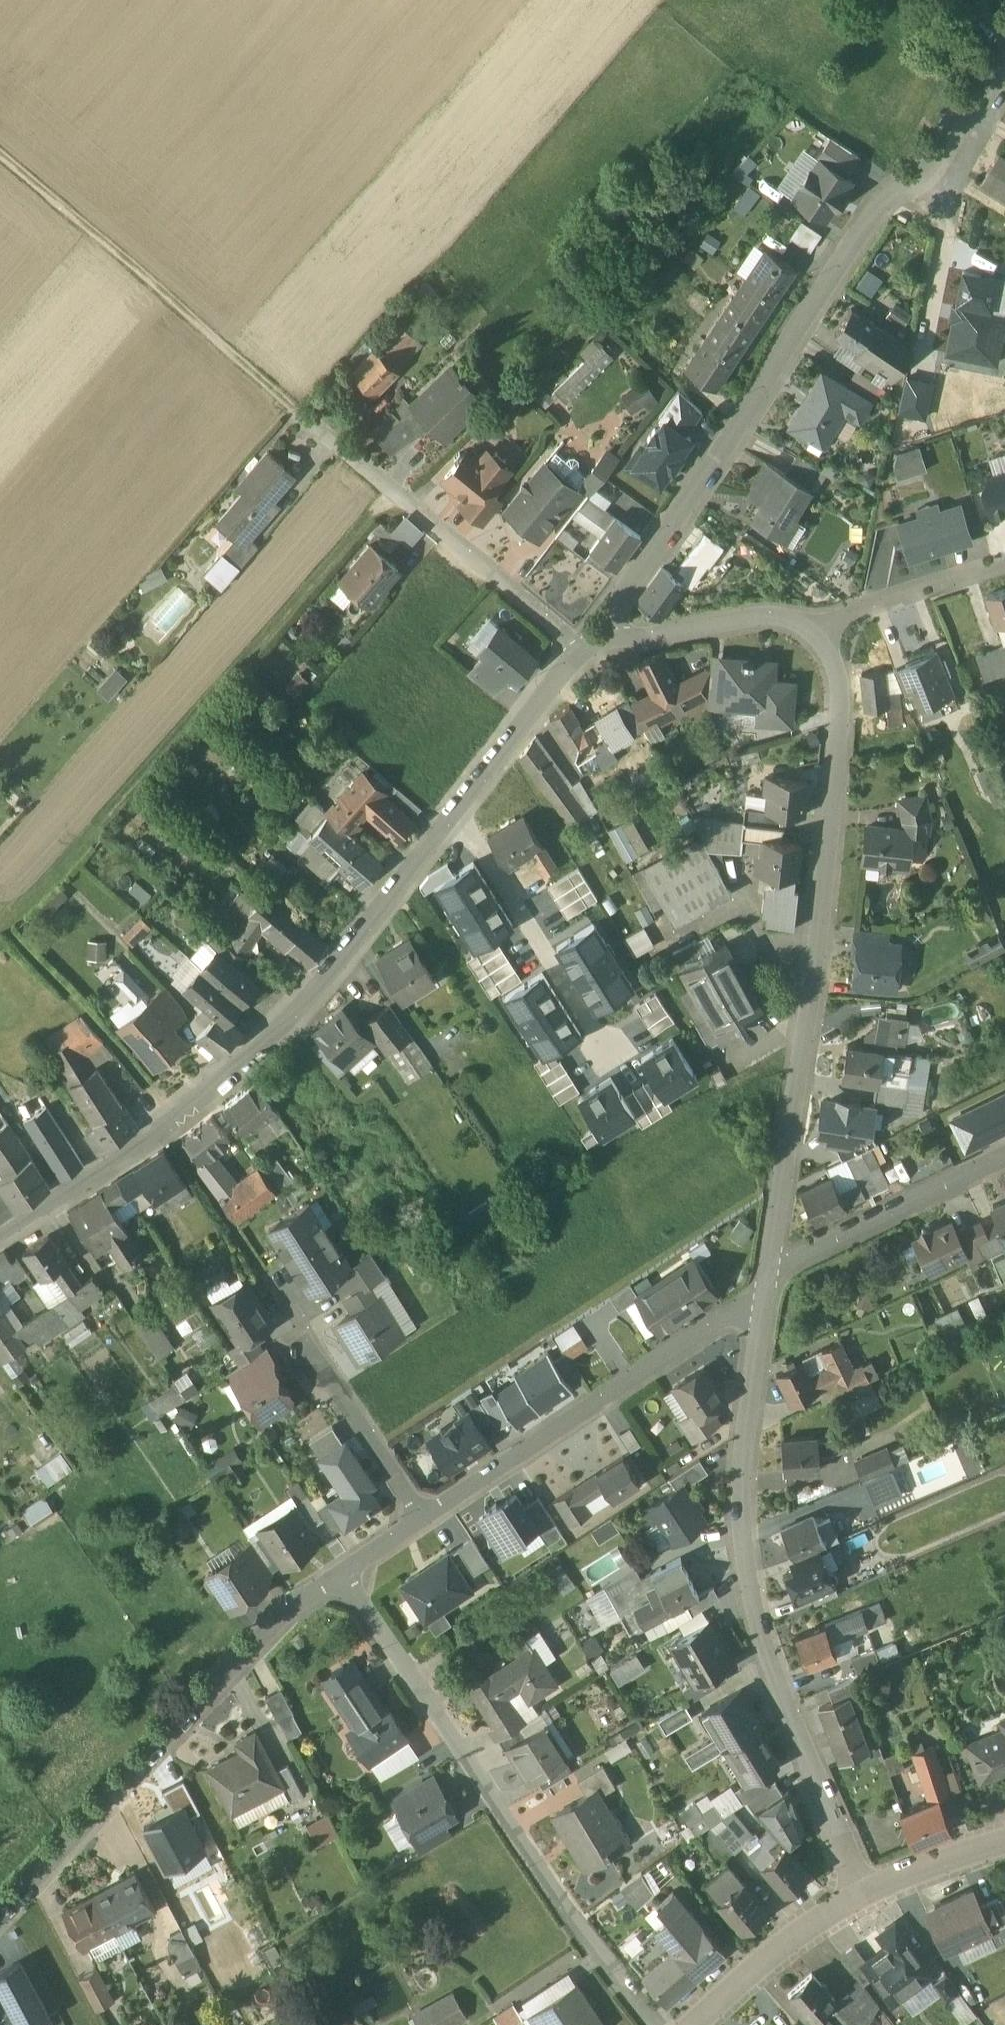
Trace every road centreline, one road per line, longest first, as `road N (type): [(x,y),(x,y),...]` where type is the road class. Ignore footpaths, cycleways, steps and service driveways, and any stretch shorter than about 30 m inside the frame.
road 1 (residential): [(615,635),(636,573),(717,463),(876,203),(928,167),(1004,51)]
road 2 (residential): [(816,629),(834,649),(839,704),(806,1034),(770,1275)]
road 3 (residential): [(0,1241),(173,1126),(248,1058),(458,811)]
road 4 (residential): [(767,1293),(740,1512),(770,1637),(863,1894)]
road 5 (track): [(393,492),(0,923)]
road 6 (residential): [(344,1572),(655,2024)]
road 7 (residential): [(344,1572),(767,1293)]
road 8 (residential): [(0,1921),(294,1609),(344,1572)]
road 9 (track): [(0,154),(320,430)]
road 10 (residential): [(458,811),(610,1050)]
road 11 (residential): [(770,1275),(1004,1158)]
road 12 (residential): [(458,811),(583,646),(615,635)]
road 13 (tertiary): [(684,2024),(747,1970),(863,1894)]
road 14 (residential): [(615,635),(777,619),(816,629)]
road 15 (residential): [(816,629),(1004,560)]
road 16 (tertiary): [(863,1894),(1004,1844)]

